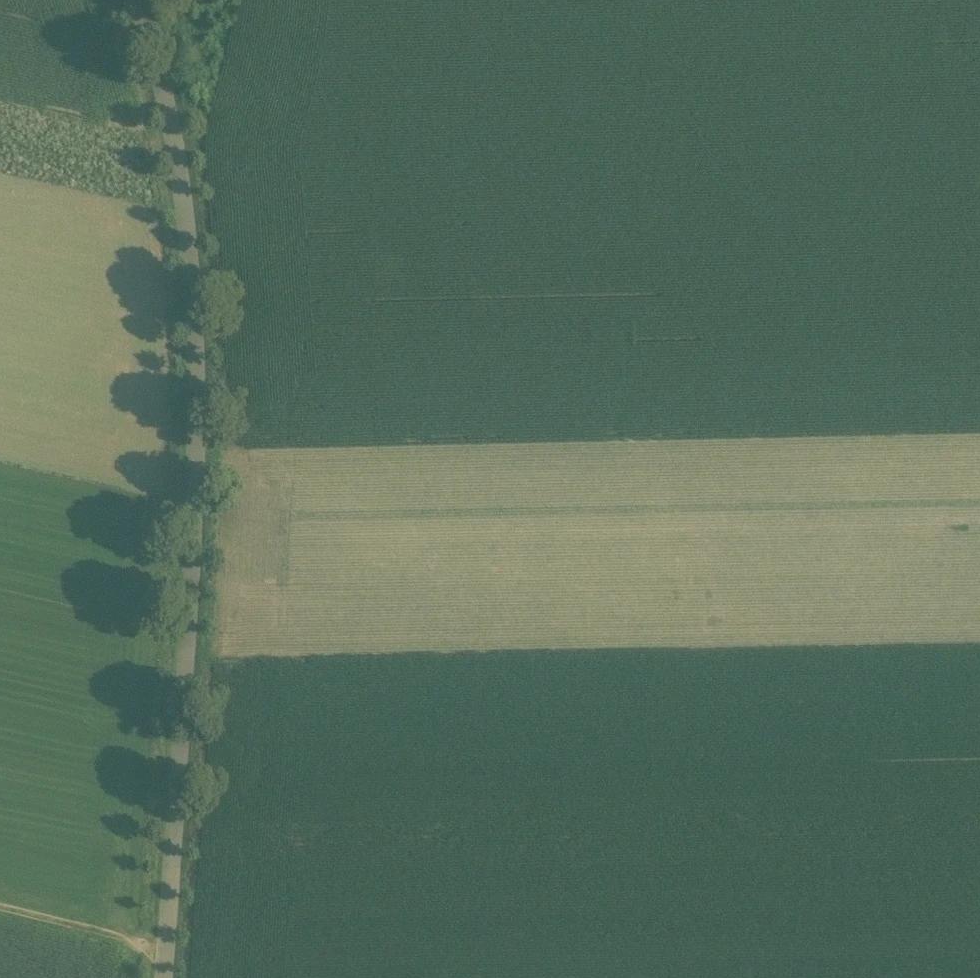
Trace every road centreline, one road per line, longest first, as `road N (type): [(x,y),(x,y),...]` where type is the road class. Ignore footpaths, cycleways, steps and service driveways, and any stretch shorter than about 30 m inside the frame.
road 1 (unclassified): [(160,977),(198,348),(181,160),(165,82),(130,0)]
road 2 (track): [(162,949),(0,911)]

